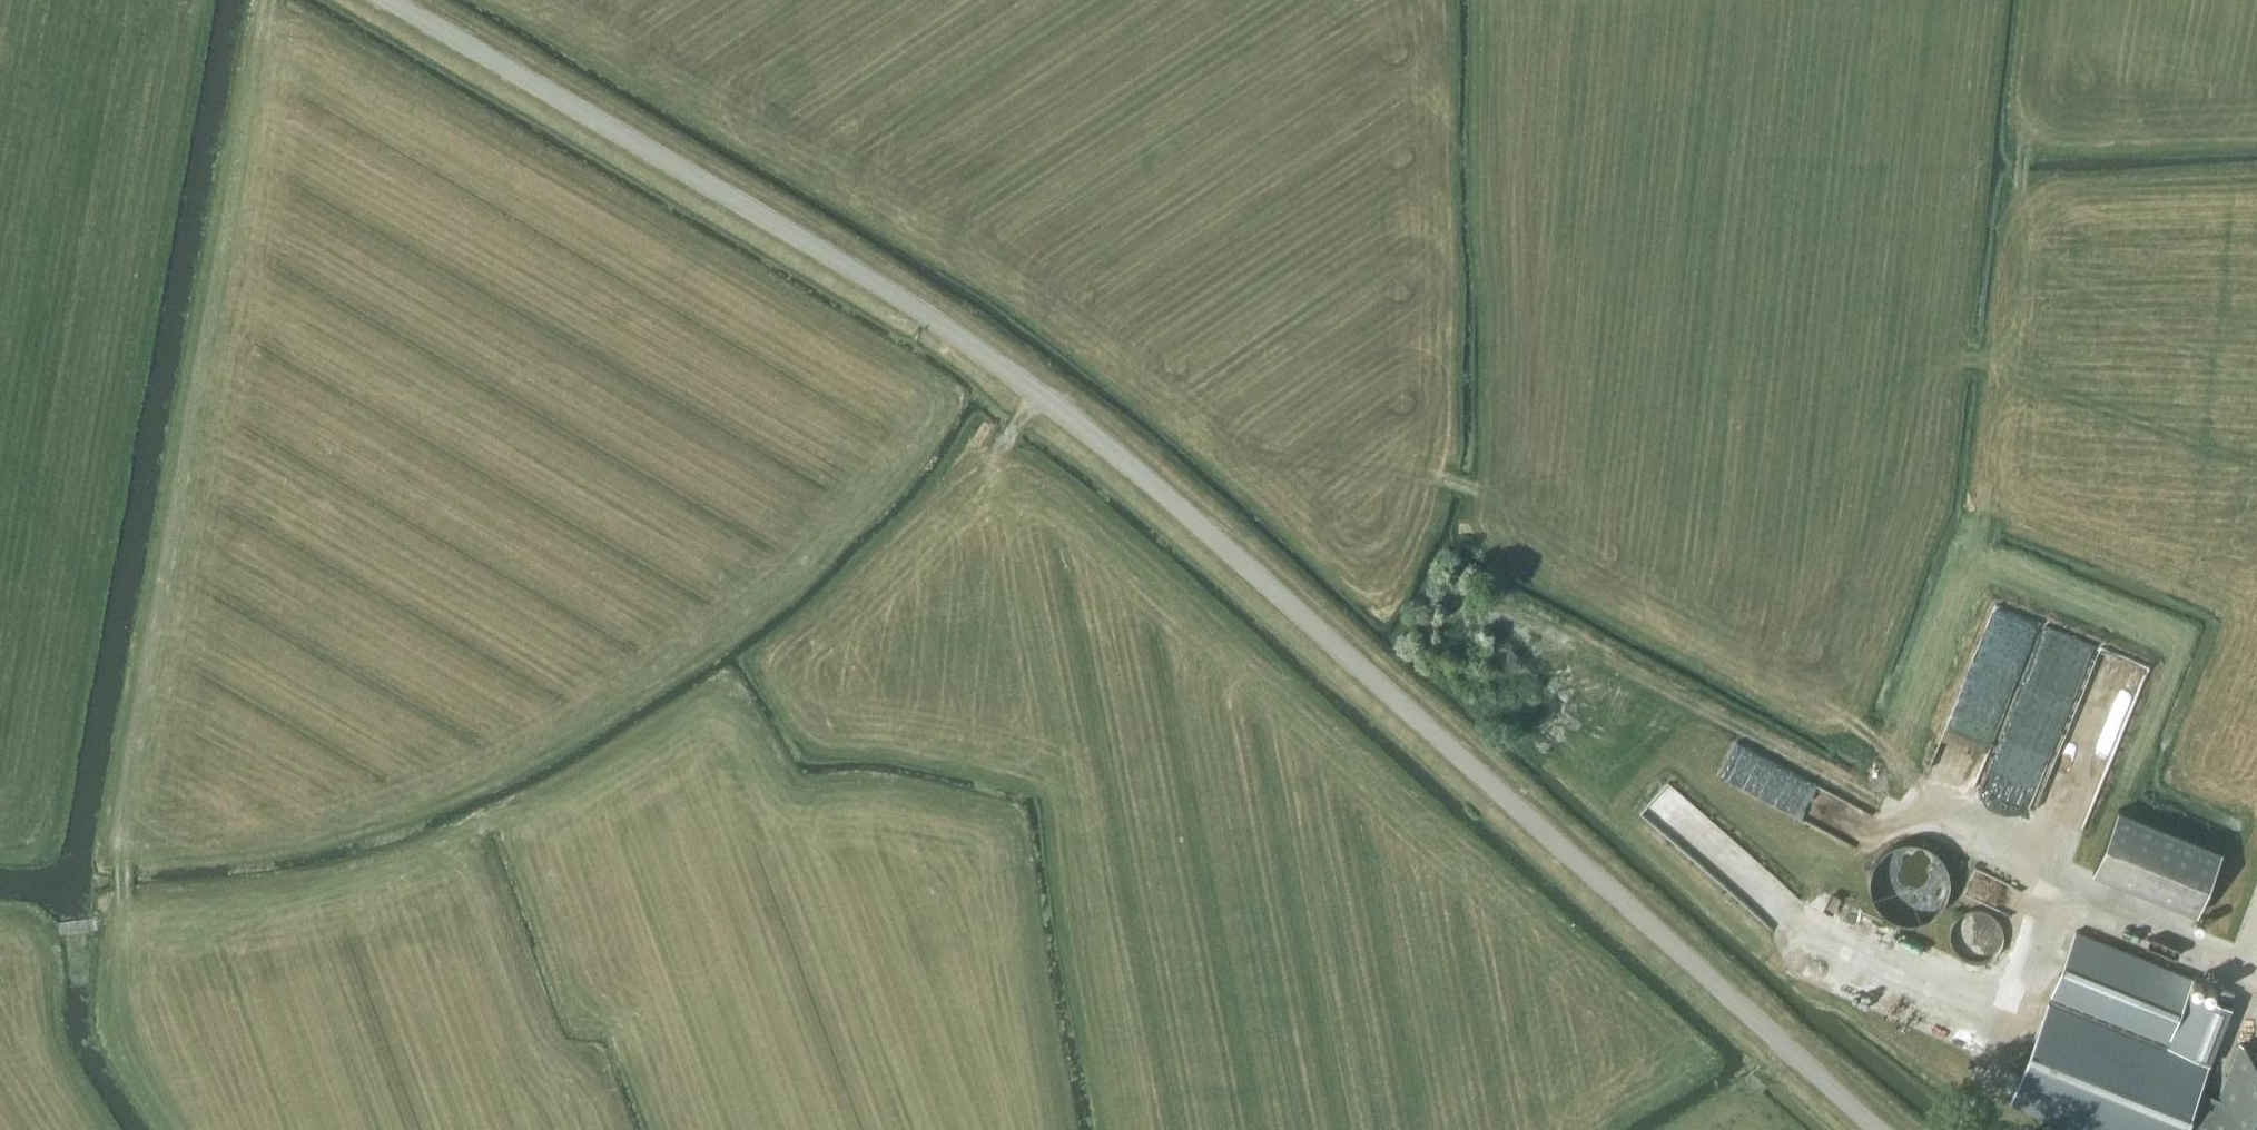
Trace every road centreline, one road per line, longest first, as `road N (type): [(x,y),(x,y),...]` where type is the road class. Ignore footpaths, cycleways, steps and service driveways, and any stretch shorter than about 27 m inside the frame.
road 1 (tertiary): [(1891,1129),(1408,703),(988,350),(647,143),(391,0)]

